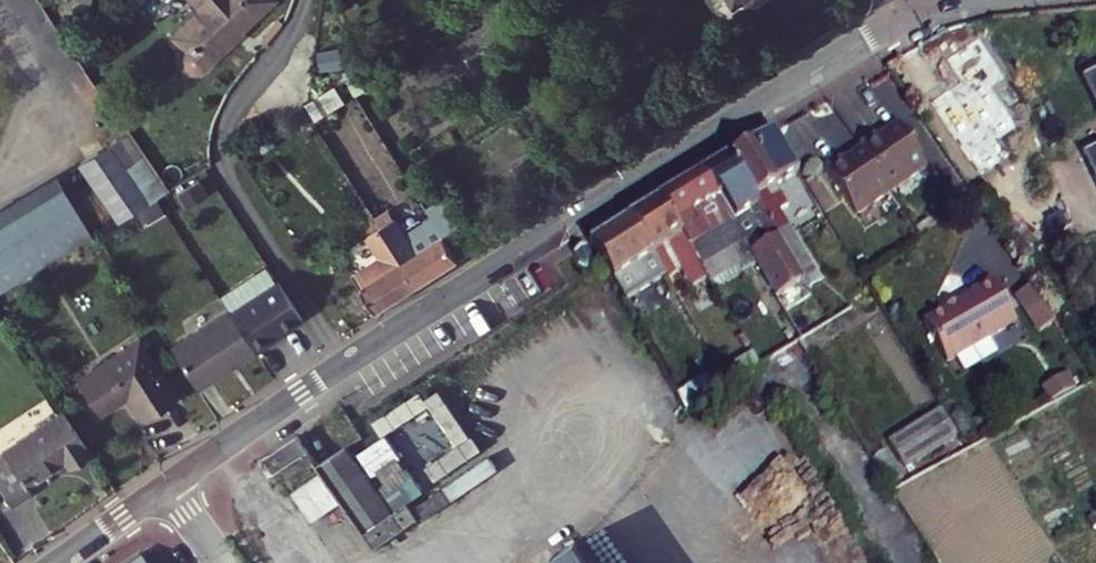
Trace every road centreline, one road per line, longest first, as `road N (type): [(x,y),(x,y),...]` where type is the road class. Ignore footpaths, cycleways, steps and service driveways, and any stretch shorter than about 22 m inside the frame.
road 1 (tertiary): [(345,364),(912,12)]
road 2 (residential): [(345,364),(221,171),(225,129),(294,29),(301,0)]
road 3 (tertiary): [(169,486),(345,364)]
road 4 (tertiary): [(61,562),(169,486)]

